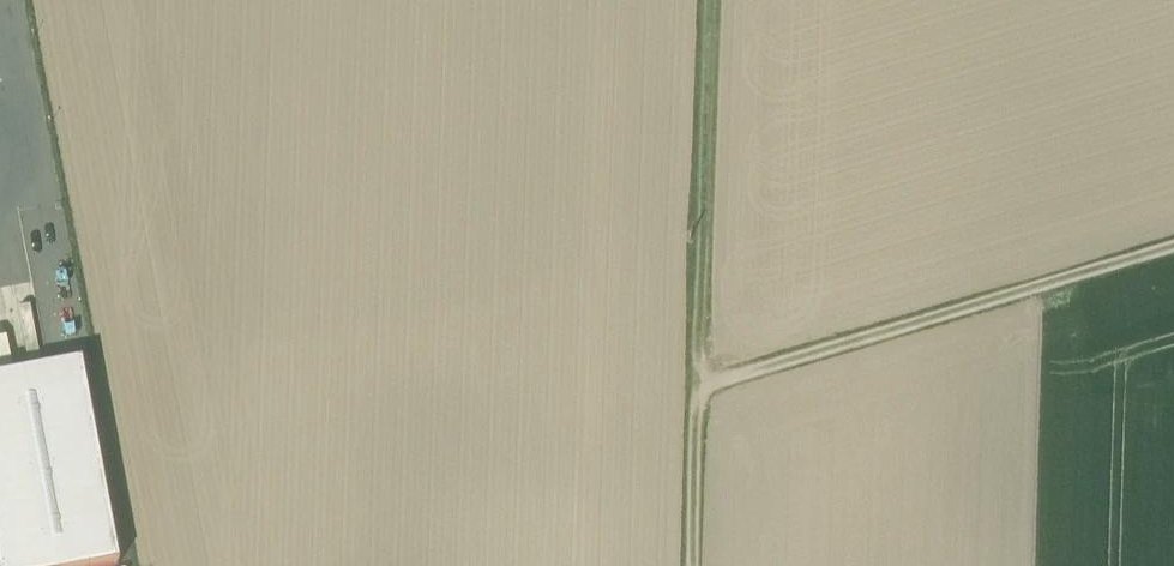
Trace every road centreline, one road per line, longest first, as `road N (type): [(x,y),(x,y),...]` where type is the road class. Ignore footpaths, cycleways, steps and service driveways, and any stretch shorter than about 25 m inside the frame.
road 1 (track): [(1173,247),(697,389)]
road 2 (track): [(697,389),(708,0)]
road 3 (track): [(697,389),(692,565)]

